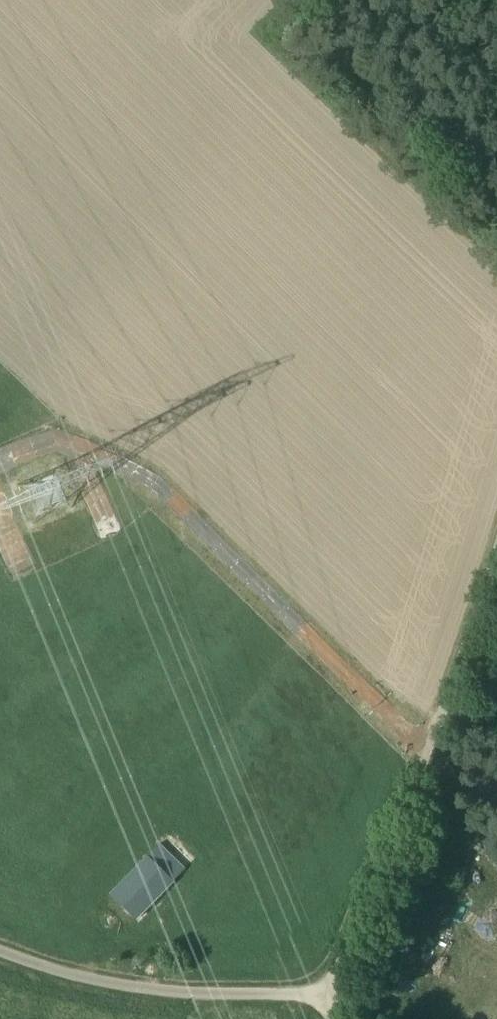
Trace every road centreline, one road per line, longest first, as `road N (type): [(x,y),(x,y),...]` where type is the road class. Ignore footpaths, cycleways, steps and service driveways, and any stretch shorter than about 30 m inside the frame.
road 1 (unclassified): [(317,999),(496,519)]
road 2 (unclassified): [(317,999),(120,989),(0,954)]

